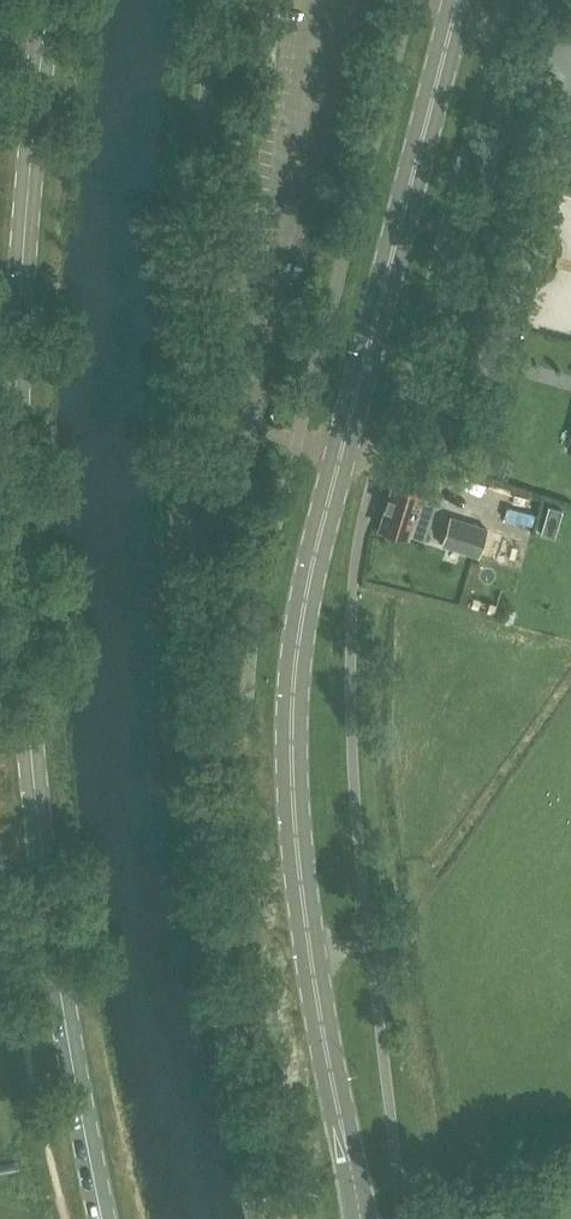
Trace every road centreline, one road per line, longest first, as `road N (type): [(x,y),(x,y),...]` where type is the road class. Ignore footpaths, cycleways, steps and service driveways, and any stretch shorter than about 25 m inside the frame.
road 1 (secondary): [(360,1218),(301,875),(294,790),(299,645),(458,0)]
road 2 (secondary): [(103,1218),(48,907),(18,569),(19,321),(49,0)]

